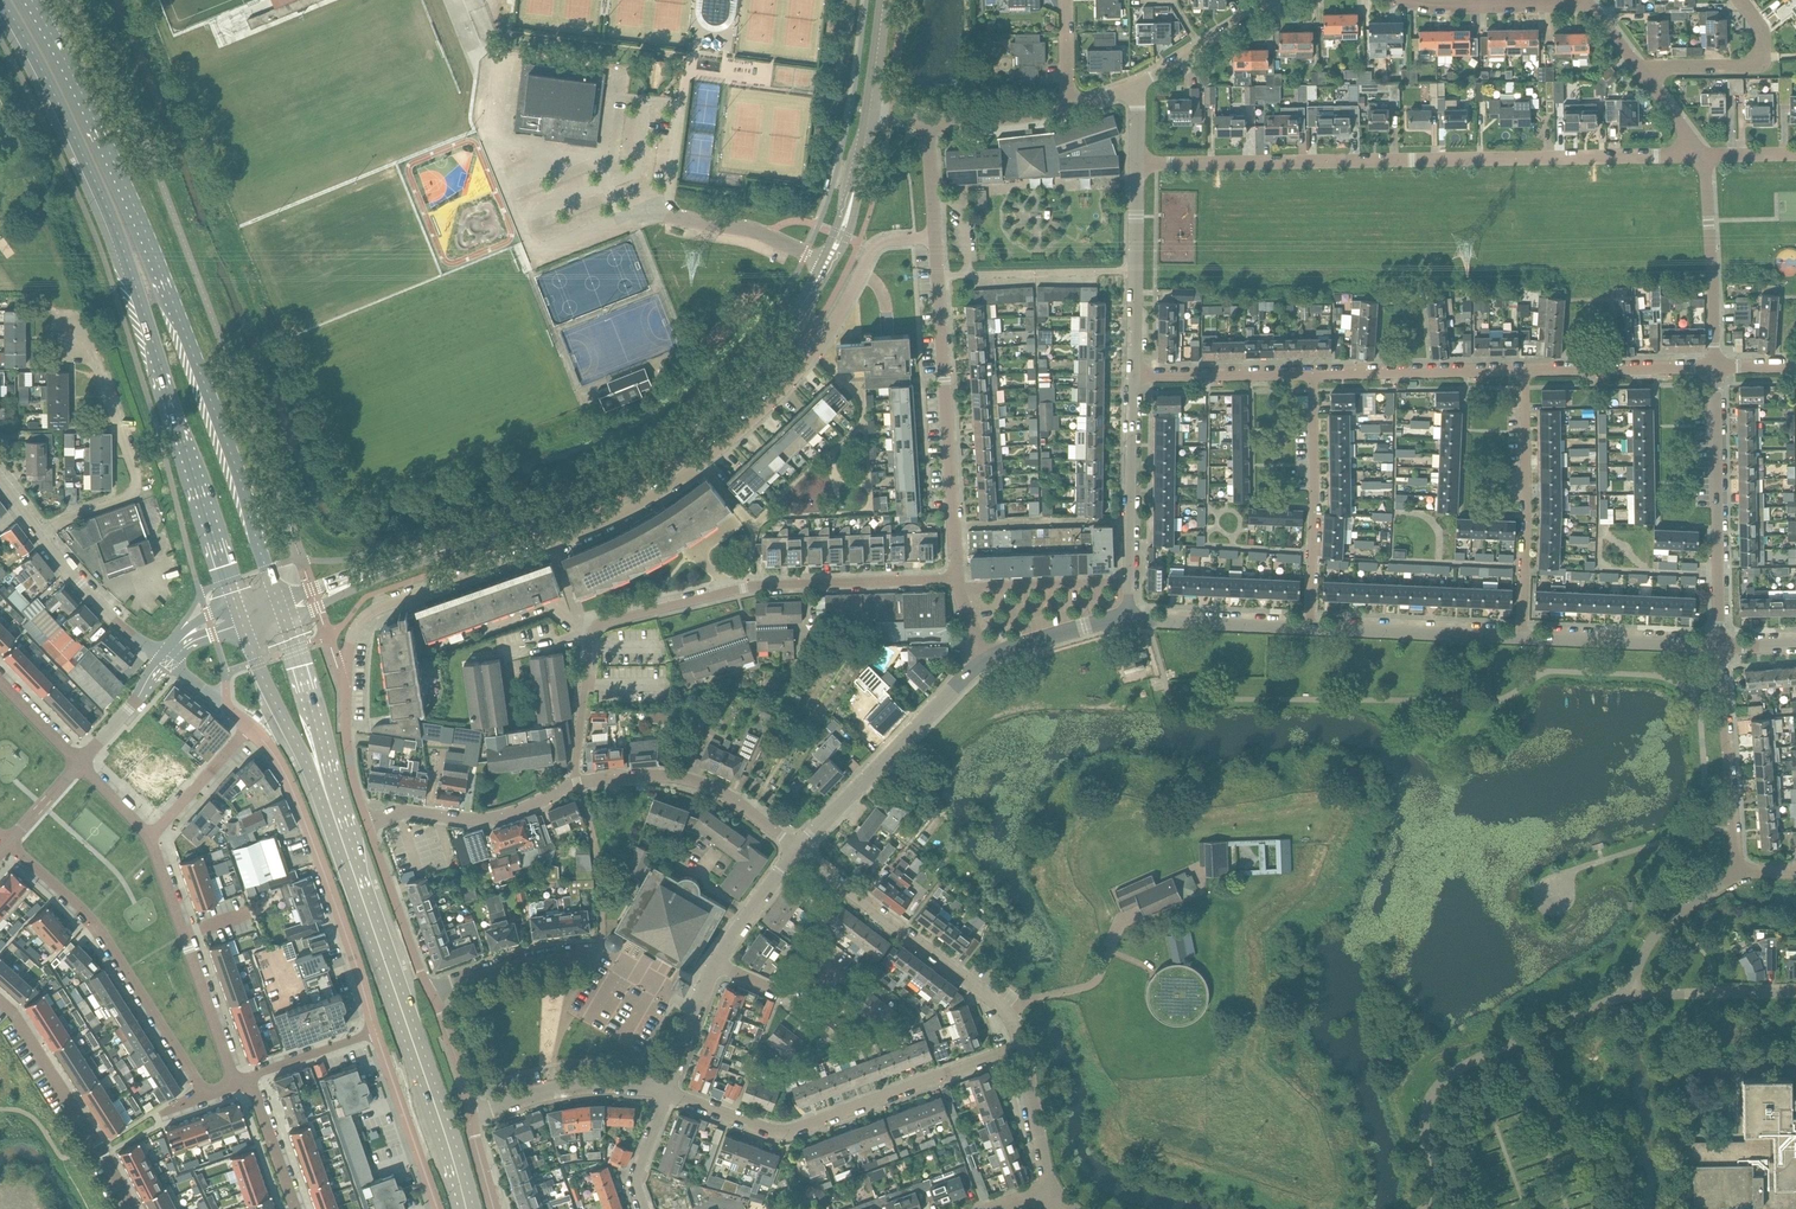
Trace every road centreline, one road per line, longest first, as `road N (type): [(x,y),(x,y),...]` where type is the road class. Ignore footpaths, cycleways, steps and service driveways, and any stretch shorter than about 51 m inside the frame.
road 1 (residential): [(367,822),(352,773),(340,670),(362,621),(554,548),(665,495),(783,395),(829,334),(876,246),(936,238)]
road 2 (secondary): [(3,0),(106,206),(242,619)]
road 3 (tertiary): [(280,608),(582,495),(648,460),(743,384),(826,266)]
road 4 (secondary): [(280,608),(175,308),(32,0)]
road 5 (residential): [(1137,163),(1706,156)]
road 6 (residential): [(578,784),(591,641),(602,623),(755,586),(956,579)]
road 7 (unclassified): [(376,1031),(279,762),(252,727),(168,659)]
road 8 (secondary): [(466,1208),(326,794)]
road 9 (residential): [(666,1092),(769,1130),(793,1131),(1020,1047)]
road 10 (residential): [(431,994),(531,961),(600,952),(597,849),(578,784)]
road 11 (residential): [(956,579),(936,238)]
road 12 (unclassified): [(1423,1208),(1424,1127),(1435,1089),(1488,1053),(1626,994)]
road 13 (residential): [(10,842),(101,931),(203,1095)]
road 14 (residential): [(1020,1047),(995,1001),(798,851)]
road 15 (residential): [(40,535),(134,491),(95,365),(67,324)]
road 16 (residential): [(1720,648),(1716,367)]
road 17 (residential): [(666,1092),(715,964),(798,851)]
road 18 (residential): [(989,661),(798,851)]
road 19 (residential): [(1525,637),(1524,370)]
road 20 (residential): [(149,837),(235,1082)]
road 21 (residential): [(1310,629),(1313,374)]
road 22 (residential): [(1129,619),(1134,376)]
road 23 (residential): [(798,851),(716,789),(684,780),(578,784)]
road 24 (residential): [(134,1208),(13,1010)]
road 25 (residential): [(1738,873),(1720,648)]
road 26 (residential): [(578,784),(490,820),(405,811),(367,822)]
road 27 (residential): [(1525,637),(1310,629)]
road 28 (residential): [(1134,376),(1137,163)]
road 29 (residential): [(1716,367),(1706,156)]
road 30 (residential): [(1313,374),(1524,370)]
road 31 (residential): [(471,1113),(592,1084),(666,1092)]
road 32 (residential): [(1720,648),(1525,637)]
road 33 (secondary): [(242,619),(271,694),(326,794)]
road 34 (secondary): [(326,794),(316,726),(280,608)]
road 35 (residential): [(1524,370),(1716,367)]
road 36 (residential): [(1644,77),(1656,68),(1760,62),(1764,36),(1740,0)]
road 37 (unclassified): [(434,1208),(376,1031)]
road 38 (residential): [(431,994),(367,822)]
road 39 (residential): [(1310,629),(1129,619)]
road 40 (unclassified): [(826,266),(756,232),(679,220),(660,204)]
road 41 (residential): [(1134,376),(1313,374)]
road 42 (residential): [(168,659),(109,612),(40,535)]
road 43 (residential): [(1626,994),(1667,922),(1738,873)]
road 44 (residential): [(1795,992),(1626,994)]
road 45 (residential): [(1566,0),(1431,8),(1405,0)]
road 46 (tertiary): [(826,266),(842,236),(870,114)]
road 47 (residential): [(1138,84),(1272,0)]
road 48 (residential): [(1049,1198),(1020,1047)]
road 49 (residential): [(1129,619),(1083,625),(989,661)]
road 50 (residential): [(930,120),(1001,121),(1068,108)]
road 51 (residential): [(295,1208),(248,1078)]
road 52 (residential): [(248,1078),(376,1031)]
road 53 (residential): [(168,659),(80,762)]
road 54 (residential): [(149,837),(238,741)]
road 55 (residential): [(471,1113),(431,994)]
road 56 (residential): [(643,1208),(634,1183),(666,1092)]

